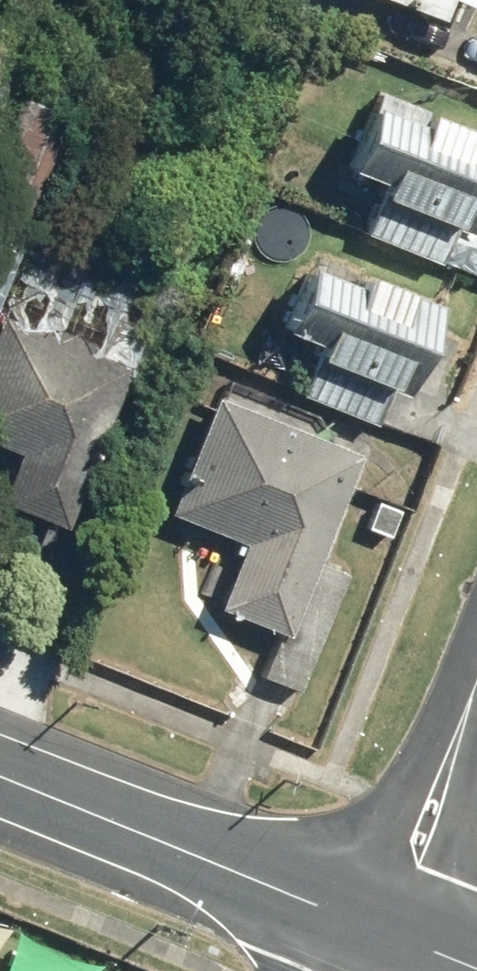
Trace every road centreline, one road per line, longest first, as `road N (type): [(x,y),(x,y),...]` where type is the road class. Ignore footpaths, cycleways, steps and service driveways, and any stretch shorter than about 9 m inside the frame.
road 1 (tertiary): [(0,779),(339,914)]
road 2 (residential): [(339,914),(403,786),(476,687)]
road 3 (residential): [(476,715),(469,803),(419,947)]

